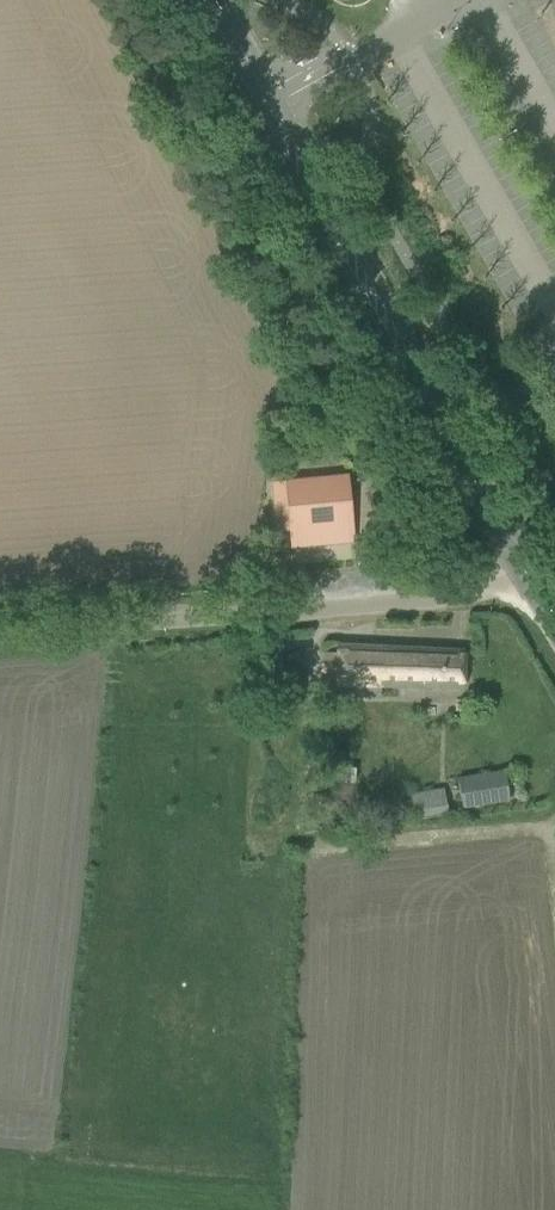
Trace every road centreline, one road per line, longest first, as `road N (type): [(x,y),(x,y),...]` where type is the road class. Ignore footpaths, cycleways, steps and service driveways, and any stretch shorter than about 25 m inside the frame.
road 1 (tertiary): [(538,584),(206,0)]
road 2 (unclassified): [(0,638),(538,584)]

